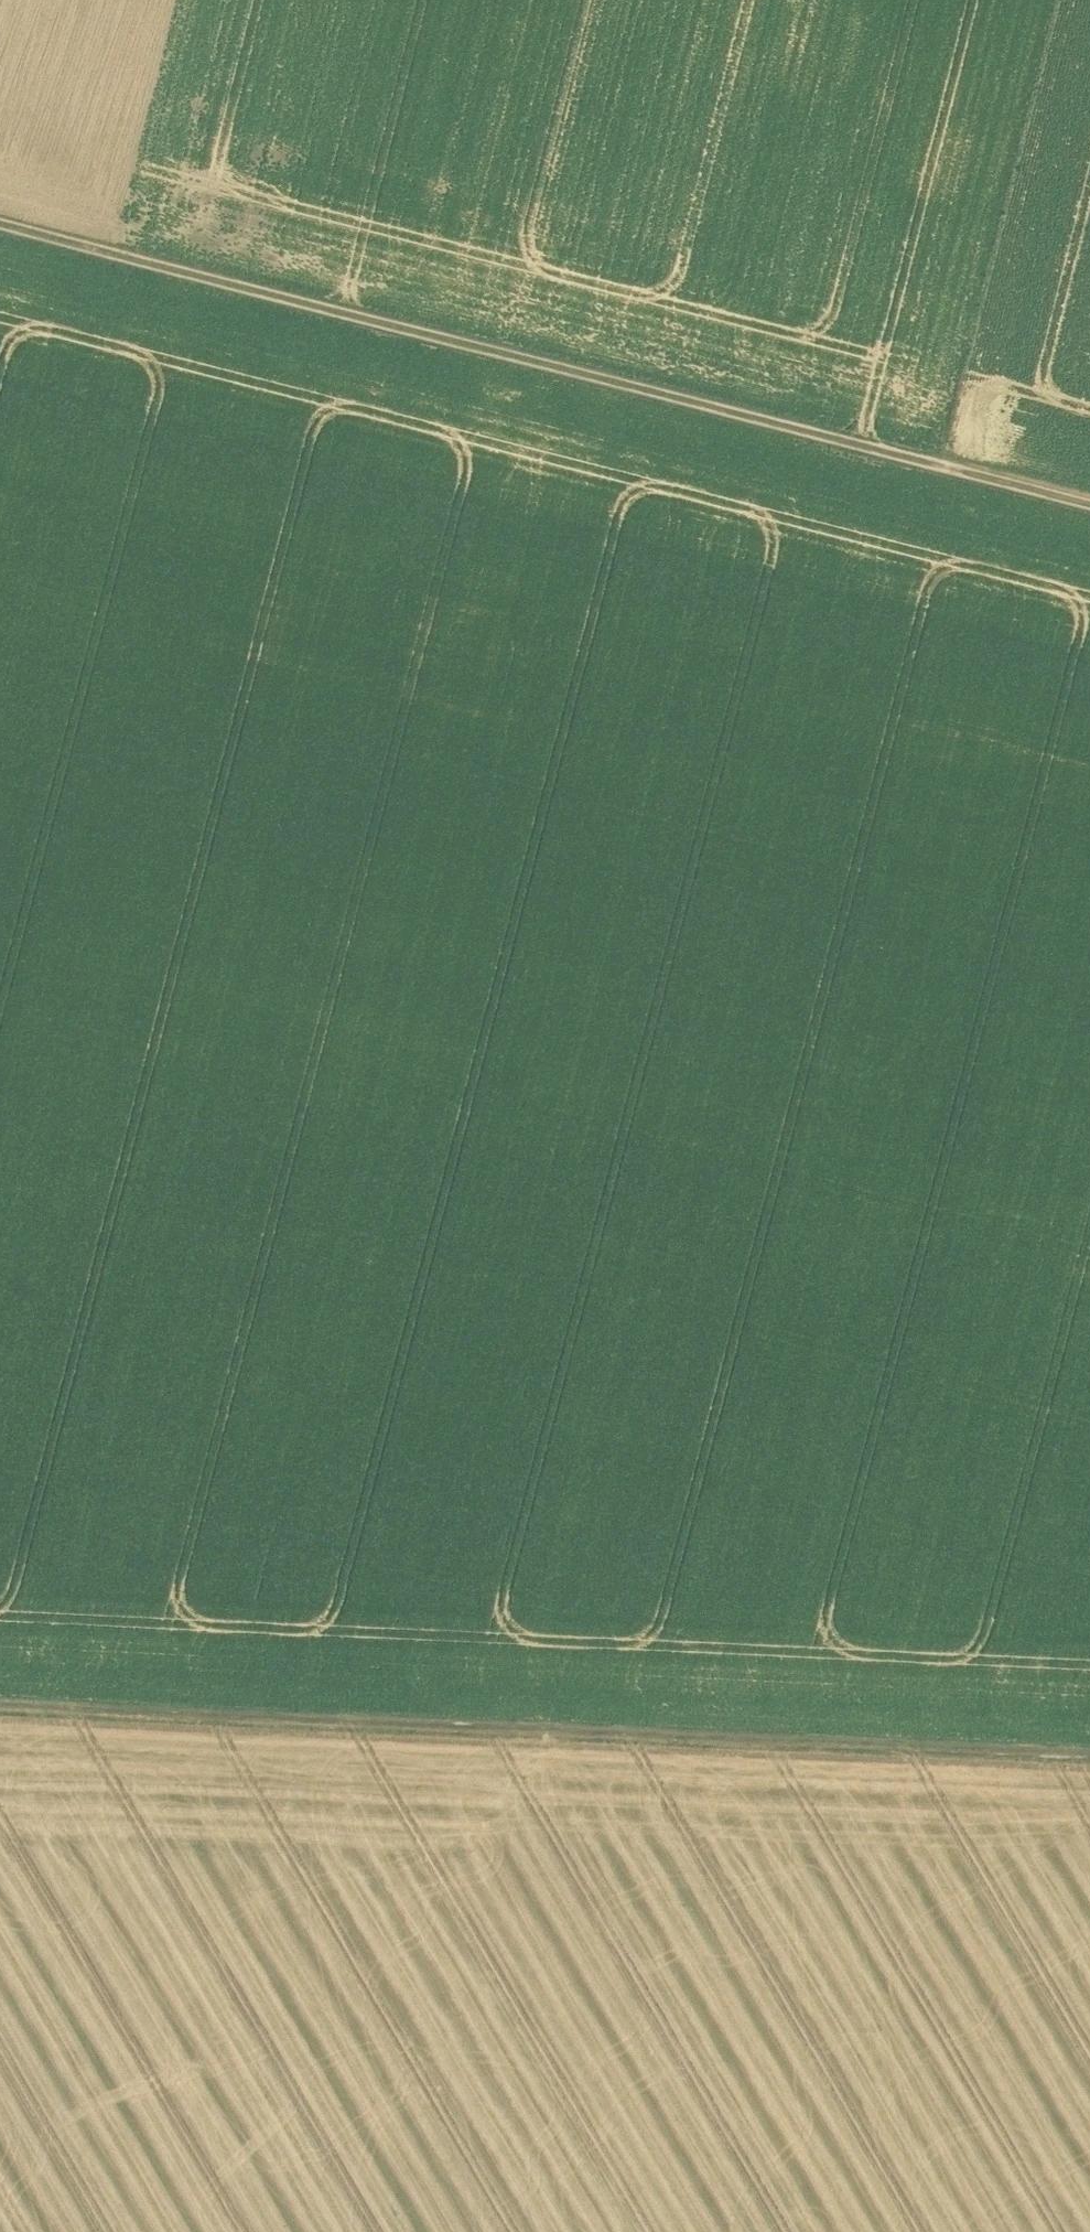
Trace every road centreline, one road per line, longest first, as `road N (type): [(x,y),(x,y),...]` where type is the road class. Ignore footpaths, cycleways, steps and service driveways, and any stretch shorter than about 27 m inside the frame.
road 1 (track): [(1089,512),(0,235)]
road 2 (track): [(0,1714),(1089,1760)]

